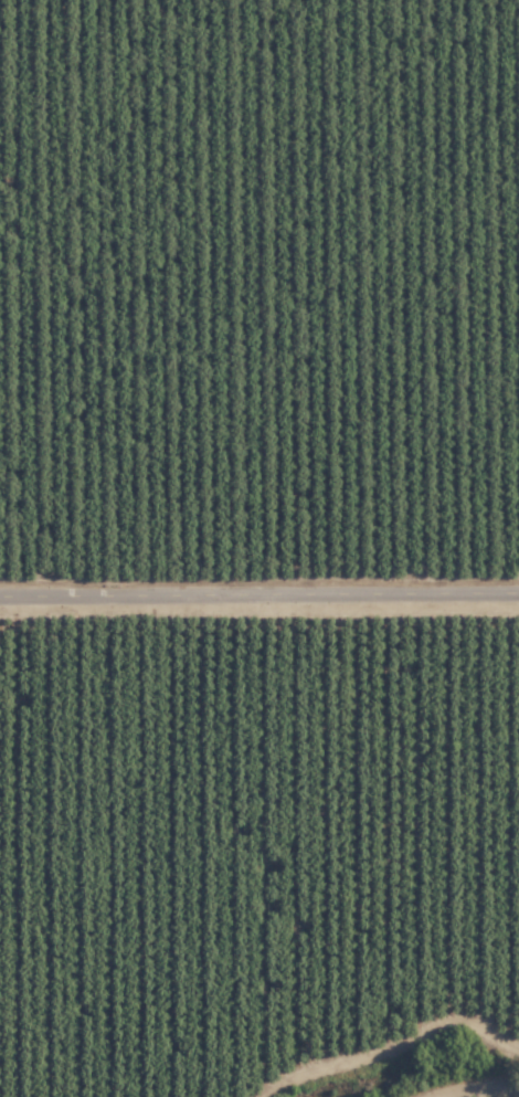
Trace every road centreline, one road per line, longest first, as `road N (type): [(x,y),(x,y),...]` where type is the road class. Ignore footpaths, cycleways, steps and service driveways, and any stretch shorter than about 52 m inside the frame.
road 1 (residential): [(518,580),(0,580)]

